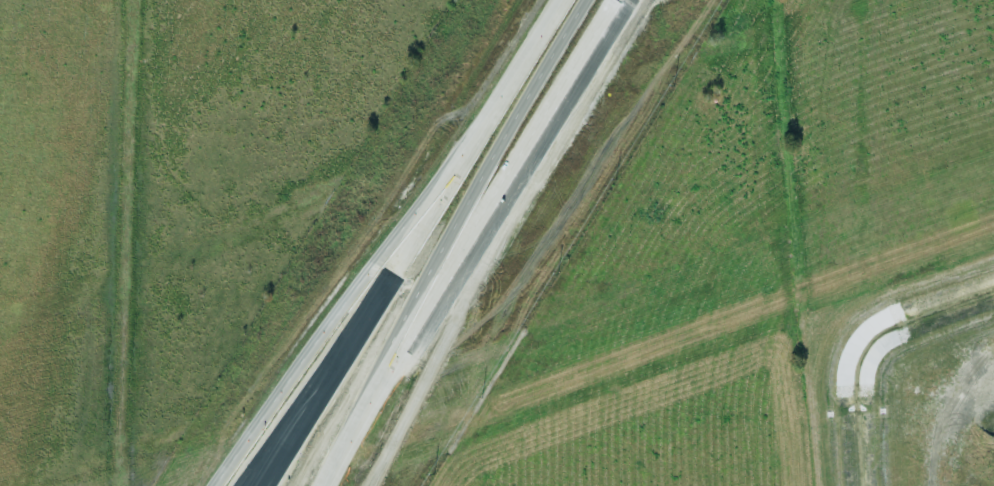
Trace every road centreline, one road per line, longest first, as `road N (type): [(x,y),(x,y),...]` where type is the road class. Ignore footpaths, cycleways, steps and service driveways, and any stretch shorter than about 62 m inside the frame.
road 1 (trunk): [(360,413),(617,0)]
road 2 (trunk): [(560,0),(391,275)]
road 3 (trunk): [(391,275),(245,485)]
road 4 (trunk): [(391,275),(263,485)]

